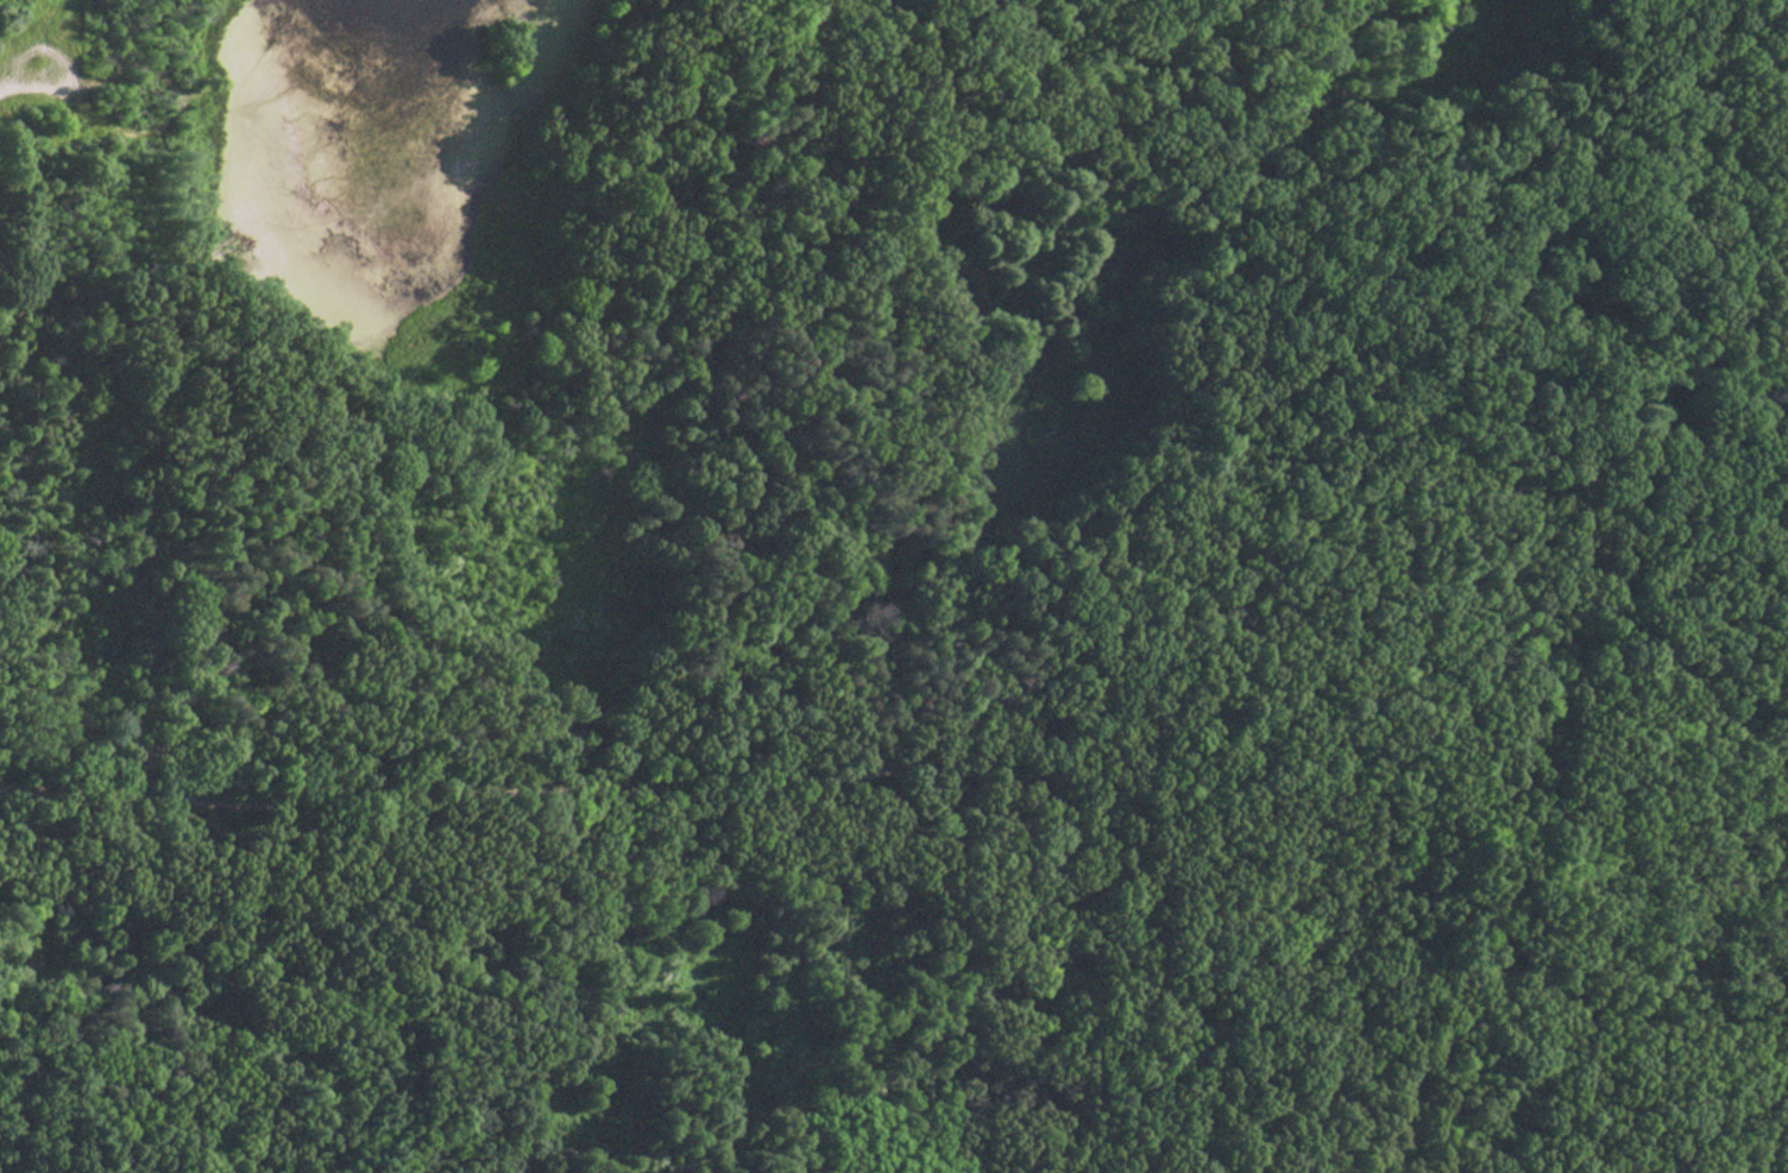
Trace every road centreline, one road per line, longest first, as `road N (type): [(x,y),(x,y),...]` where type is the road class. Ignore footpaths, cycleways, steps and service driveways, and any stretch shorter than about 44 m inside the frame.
road 1 (track): [(0,786),(227,801),(863,767),(932,756),(1000,764),(1039,778),(1056,820),(1065,1172)]

